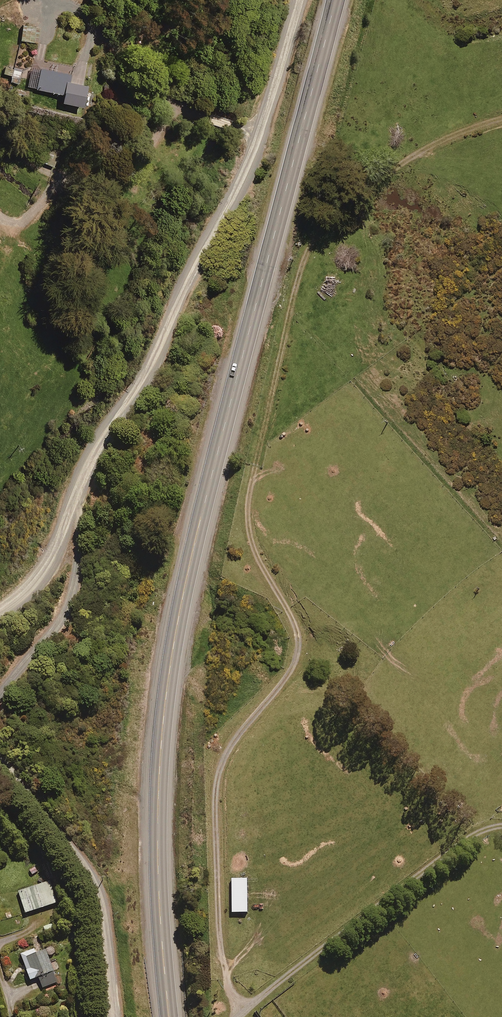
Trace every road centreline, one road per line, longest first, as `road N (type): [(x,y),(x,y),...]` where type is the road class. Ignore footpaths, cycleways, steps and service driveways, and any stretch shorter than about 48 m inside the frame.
road 1 (trunk): [(169,1016),(158,832),(169,673),(199,526),(335,0)]
road 2 (unclassified): [(72,510),(92,457),(148,372),(246,175),(302,0)]
road 3 (track): [(256,467),(300,272),(318,234),(347,201),(392,169),(501,118)]
road 4 (unclassified): [(0,754),(91,877),(114,1016)]
road 5 (unclassified): [(72,510),(81,525),(68,603),(0,695)]
road 6 (unclassified): [(0,614),(53,561),(72,510)]

